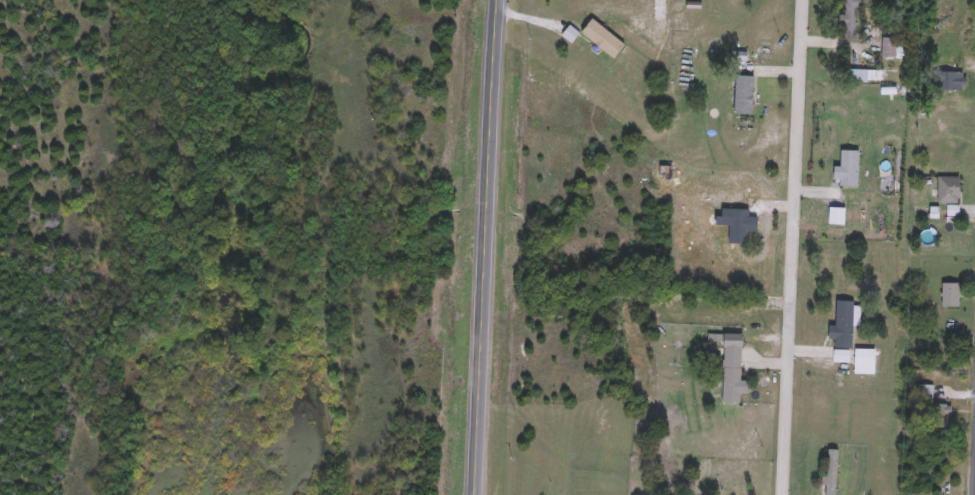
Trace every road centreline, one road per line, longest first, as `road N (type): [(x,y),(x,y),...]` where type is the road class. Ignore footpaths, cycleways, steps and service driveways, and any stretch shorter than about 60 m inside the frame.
road 1 (tertiary): [(474,494),(497,0)]
road 2 (residential): [(802,0),(782,494)]

